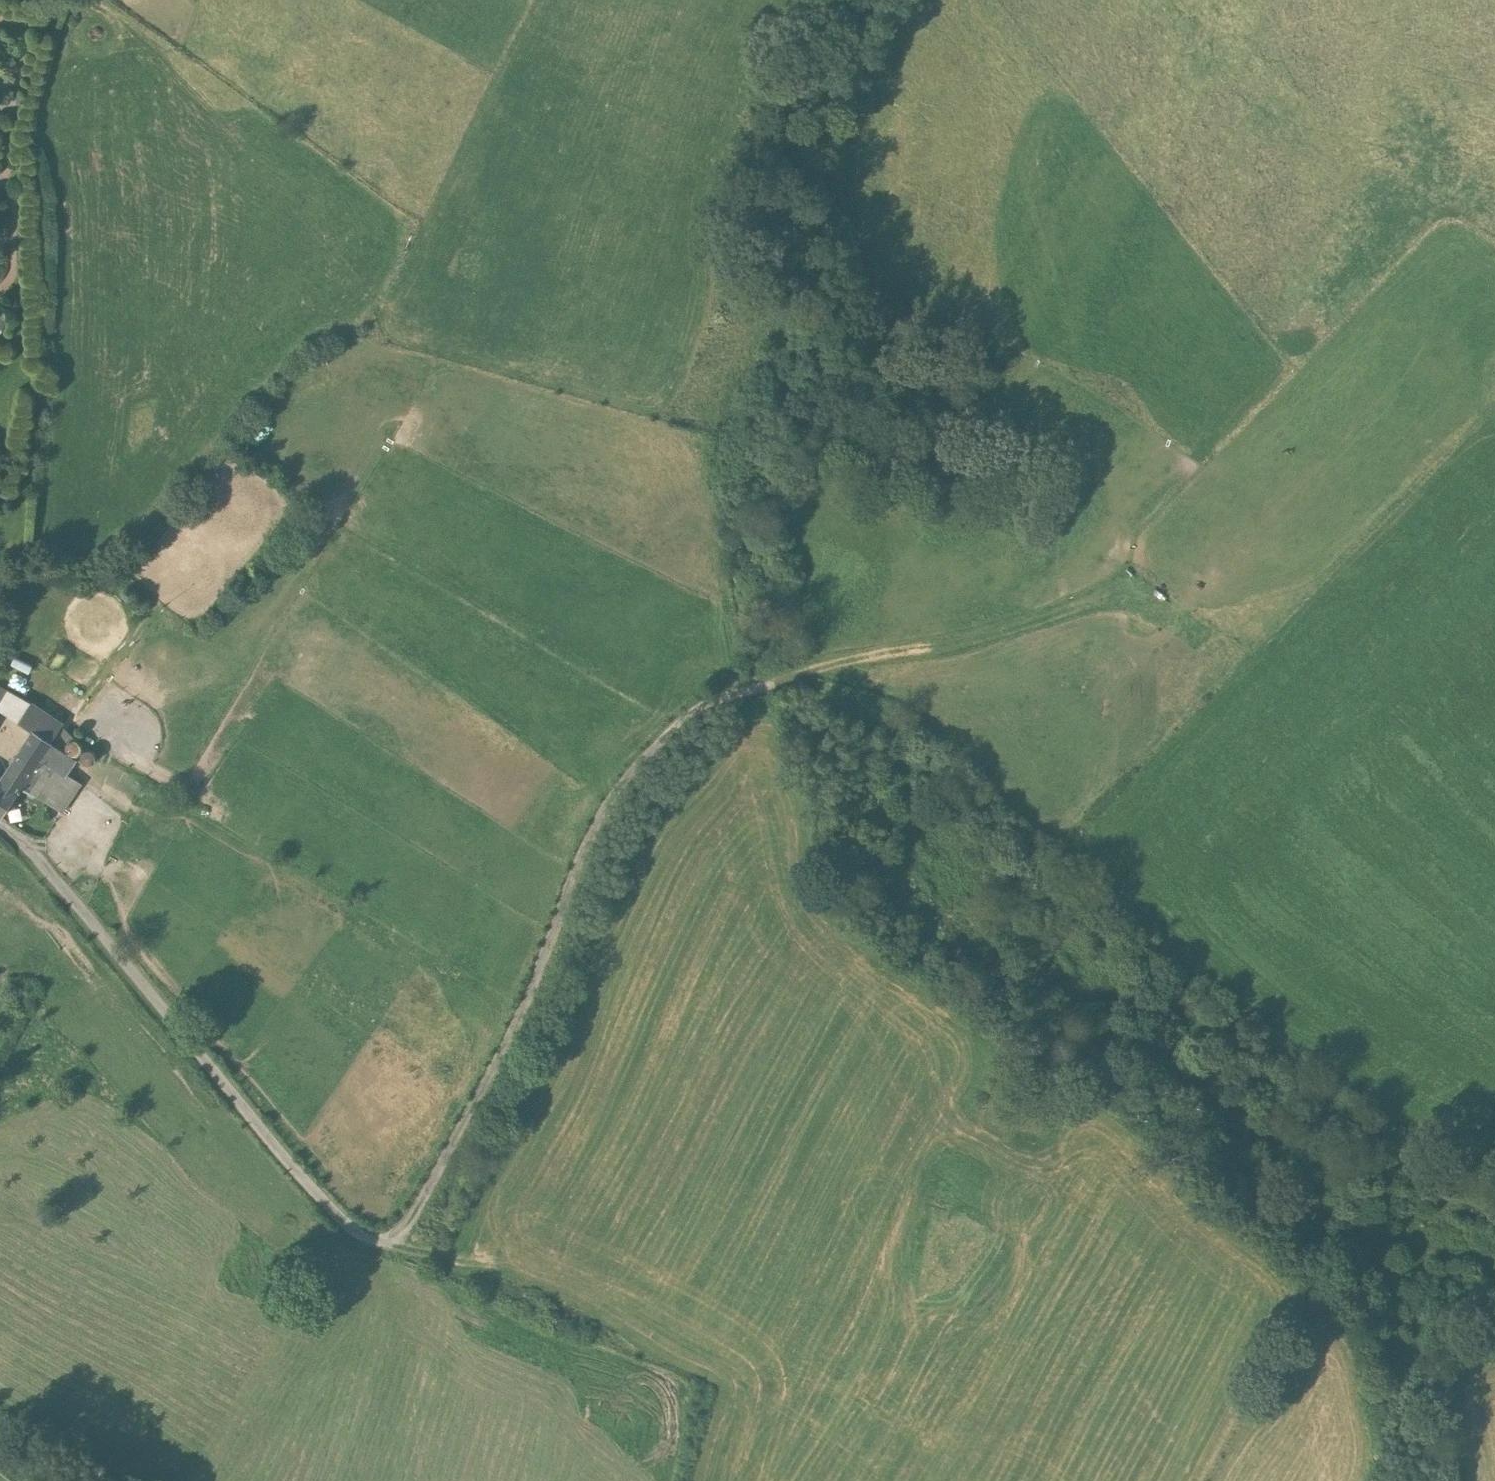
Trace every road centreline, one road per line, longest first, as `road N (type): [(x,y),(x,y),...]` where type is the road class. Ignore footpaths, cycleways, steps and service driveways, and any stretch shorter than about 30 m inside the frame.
road 1 (track): [(812,673),(696,719),(622,788),(464,1126),(424,1203),(394,1238),(362,1239),(342,1223),(82,910)]
road 2 (track): [(1374,1201),(1239,1111),(1016,938),(957,879),(919,821),(894,751),(867,712),(812,673)]
road 3 (track): [(900,0),(850,105),(832,206),(861,324),(856,357),(758,508),(742,548),(735,593),(741,638),(760,692)]
road 4 (track): [(812,673),(1038,626),(1128,556),(1206,474)]
road 5 (track): [(406,1224),(416,1251),(595,1327)]

